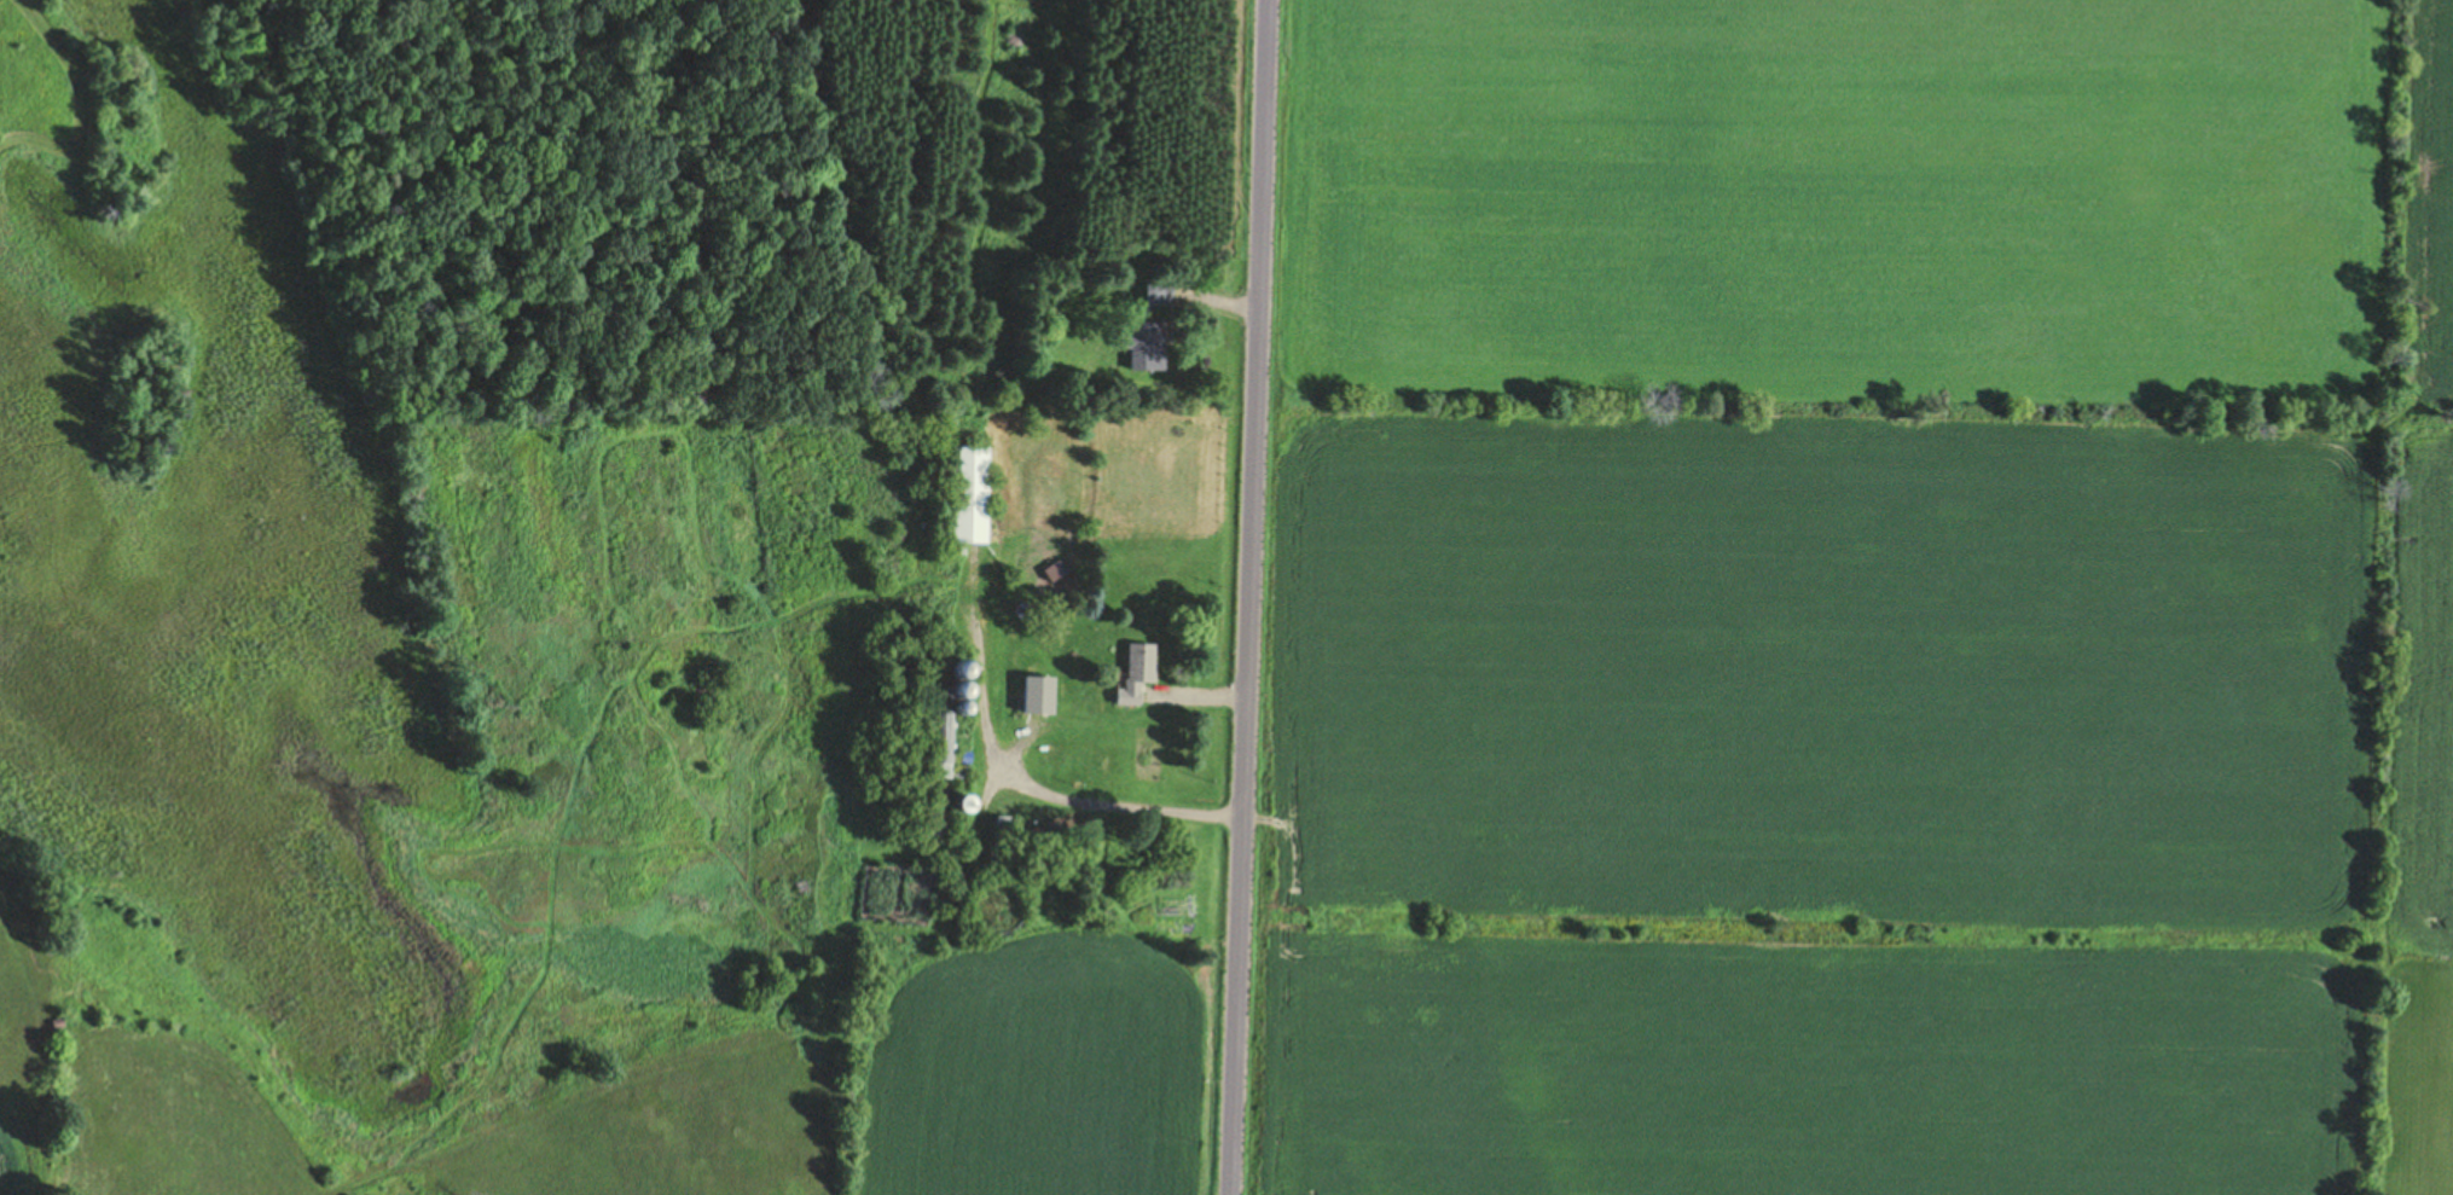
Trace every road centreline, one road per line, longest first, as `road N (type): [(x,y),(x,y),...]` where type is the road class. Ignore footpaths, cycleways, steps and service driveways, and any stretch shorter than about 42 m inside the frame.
road 1 (residential): [(1243,1194),(1269,0)]

